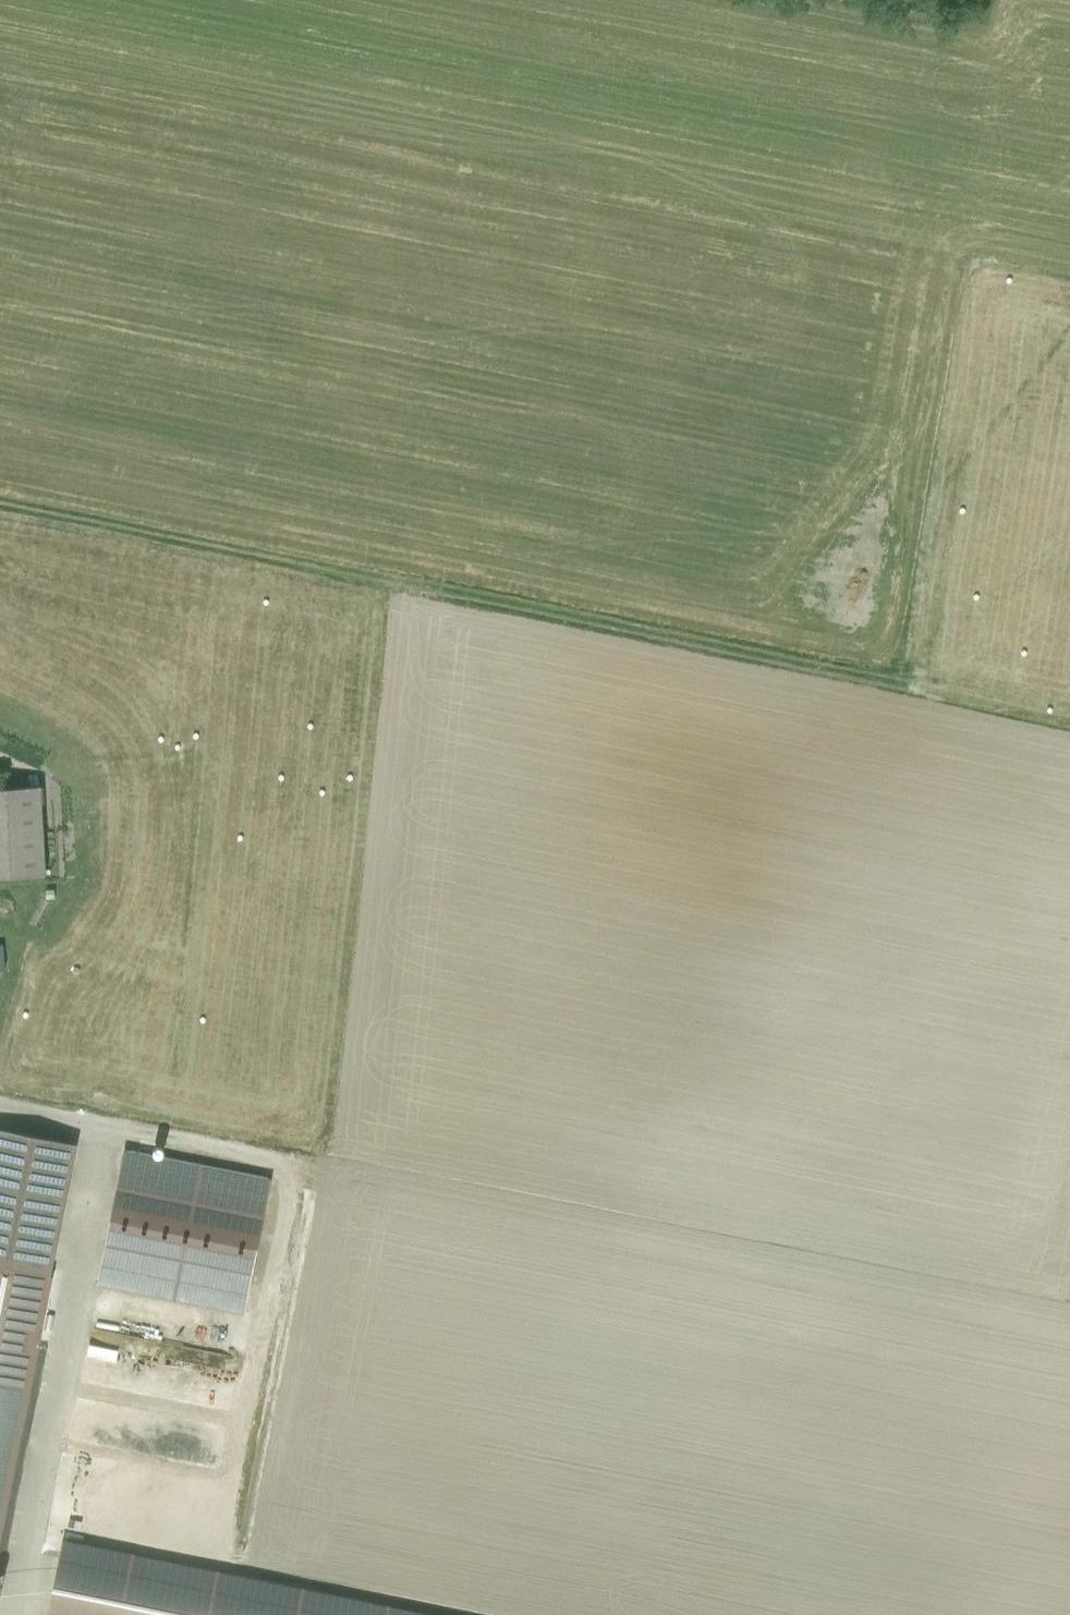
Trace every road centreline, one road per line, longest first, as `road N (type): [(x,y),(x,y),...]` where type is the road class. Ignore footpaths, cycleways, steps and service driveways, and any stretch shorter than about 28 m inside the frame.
road 1 (track): [(0,503),(1069,724)]

